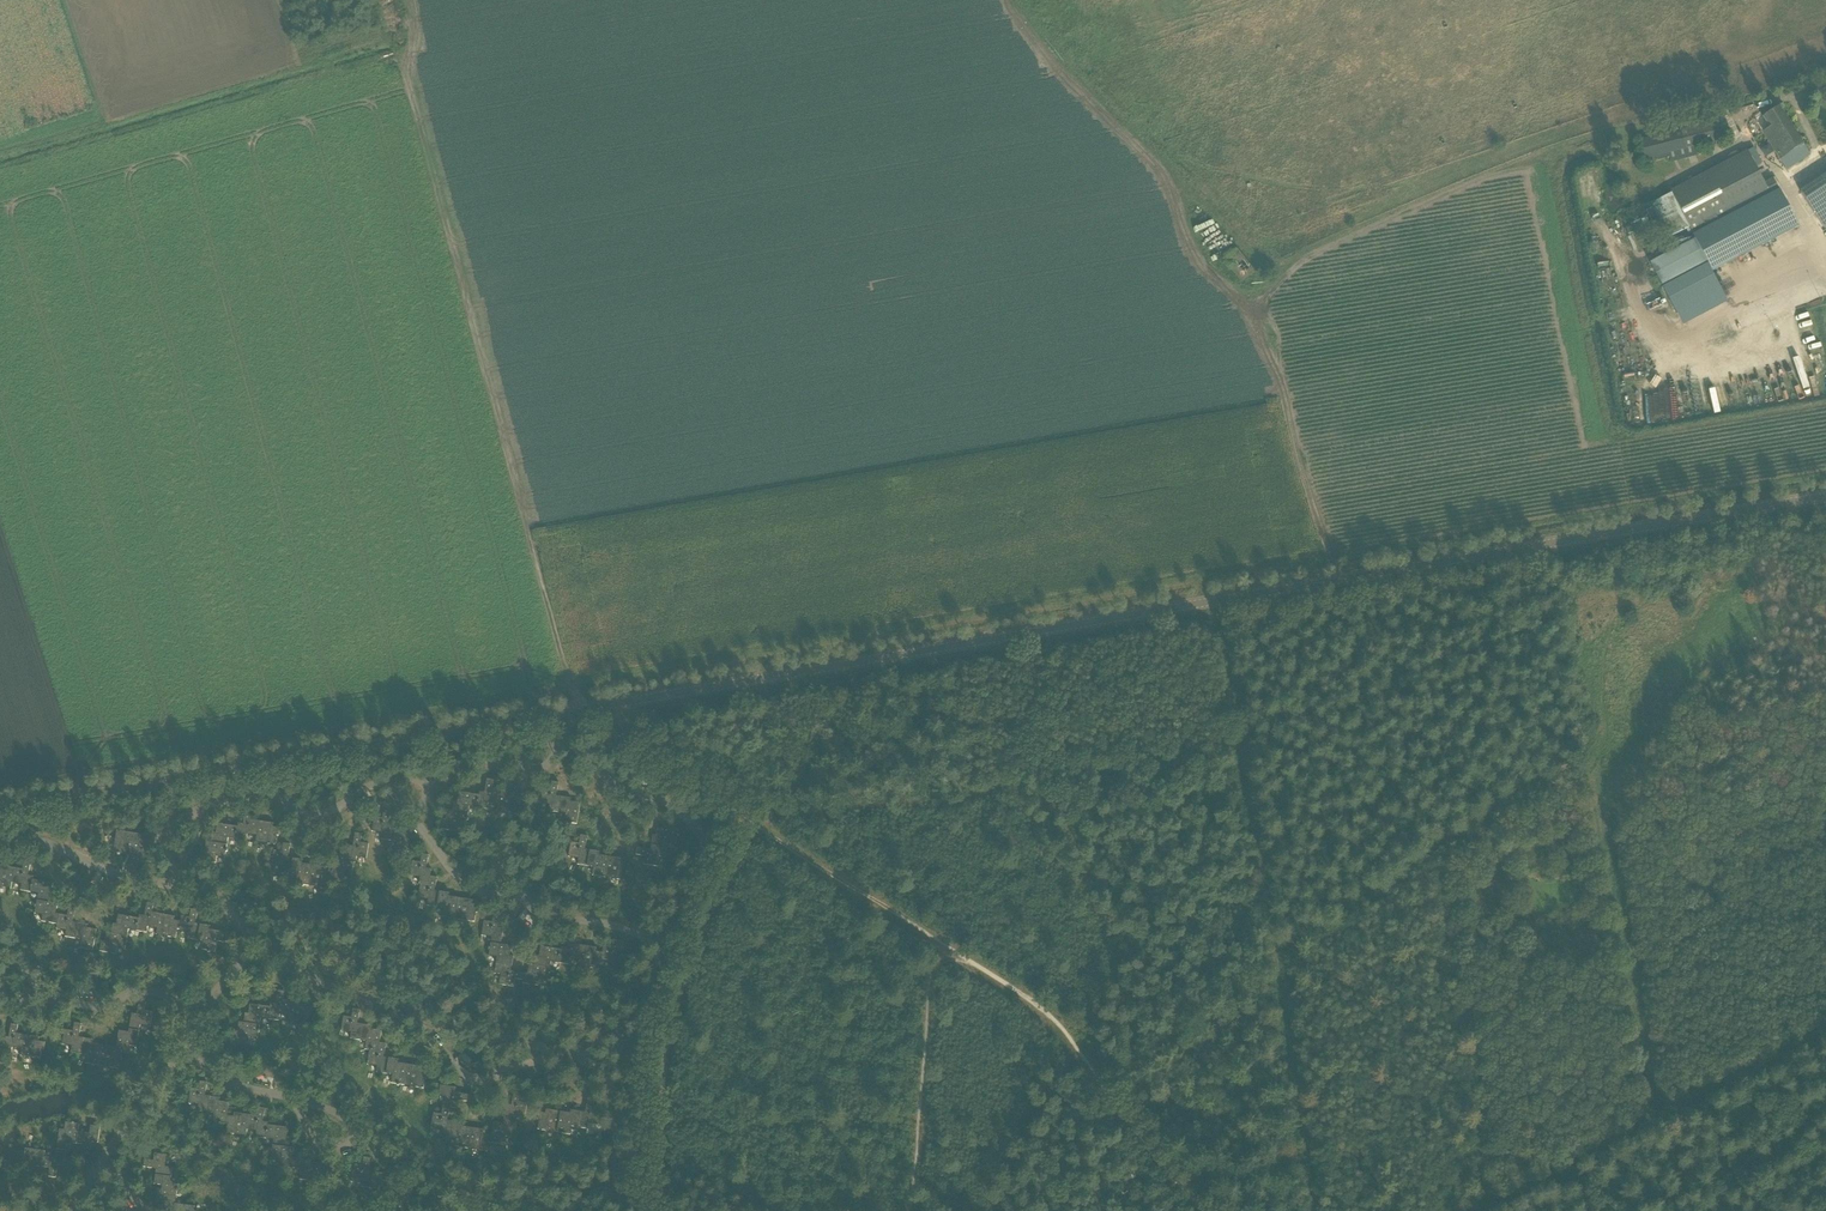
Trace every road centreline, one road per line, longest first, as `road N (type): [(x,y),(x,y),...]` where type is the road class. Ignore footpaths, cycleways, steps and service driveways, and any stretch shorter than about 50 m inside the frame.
road 1 (unclassified): [(0,810),(1825,496)]
road 2 (track): [(1640,126),(1542,155),(1269,267),(1006,8)]
road 3 (track): [(382,0),(577,710)]
road 4 (track): [(1337,580),(1264,338),(1185,234),(1154,154)]
road 5 (track): [(1589,756),(1657,1118)]
road 6 (track): [(1214,602),(1265,939),(1271,944)]
road 7 (track): [(1271,944),(1319,1210)]
road 8 (track): [(967,961),(749,823)]
road 9 (track): [(1551,543),(1589,756)]
road 10 (track): [(1108,1096),(1051,1017),(967,961)]
road 11 (track): [(1657,1118),(1825,1033)]
road 12 (track): [(749,823),(626,729),(613,705)]
road 13 (track): [(1209,1210),(1108,1096)]

